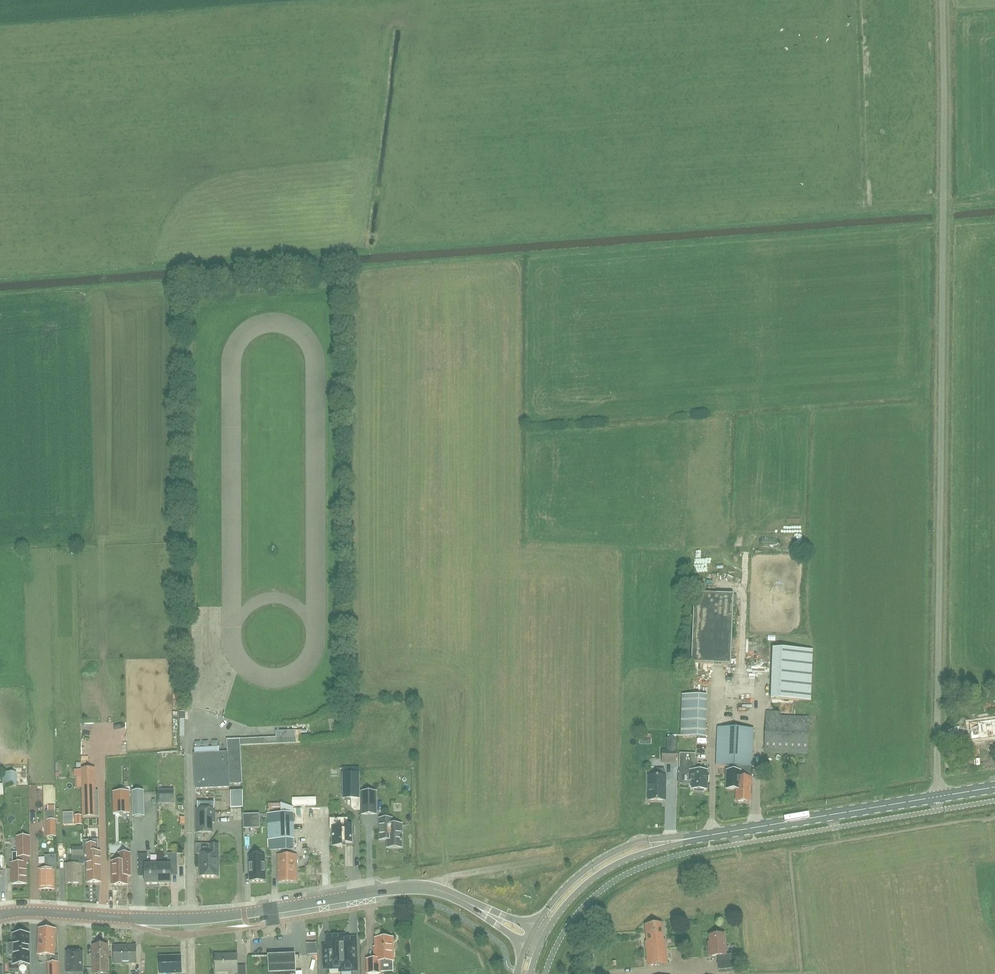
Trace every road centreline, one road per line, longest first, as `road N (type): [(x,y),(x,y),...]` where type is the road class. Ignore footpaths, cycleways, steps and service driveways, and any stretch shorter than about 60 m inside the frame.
road 1 (tertiary): [(530,936),(420,886),(191,919),(0,914)]
road 2 (secondary): [(689,839),(994,787)]
road 3 (secondary): [(689,839),(638,840),(604,857),(569,884),(530,936)]
road 4 (secondary): [(541,941),(570,898),(606,869),(689,839)]

